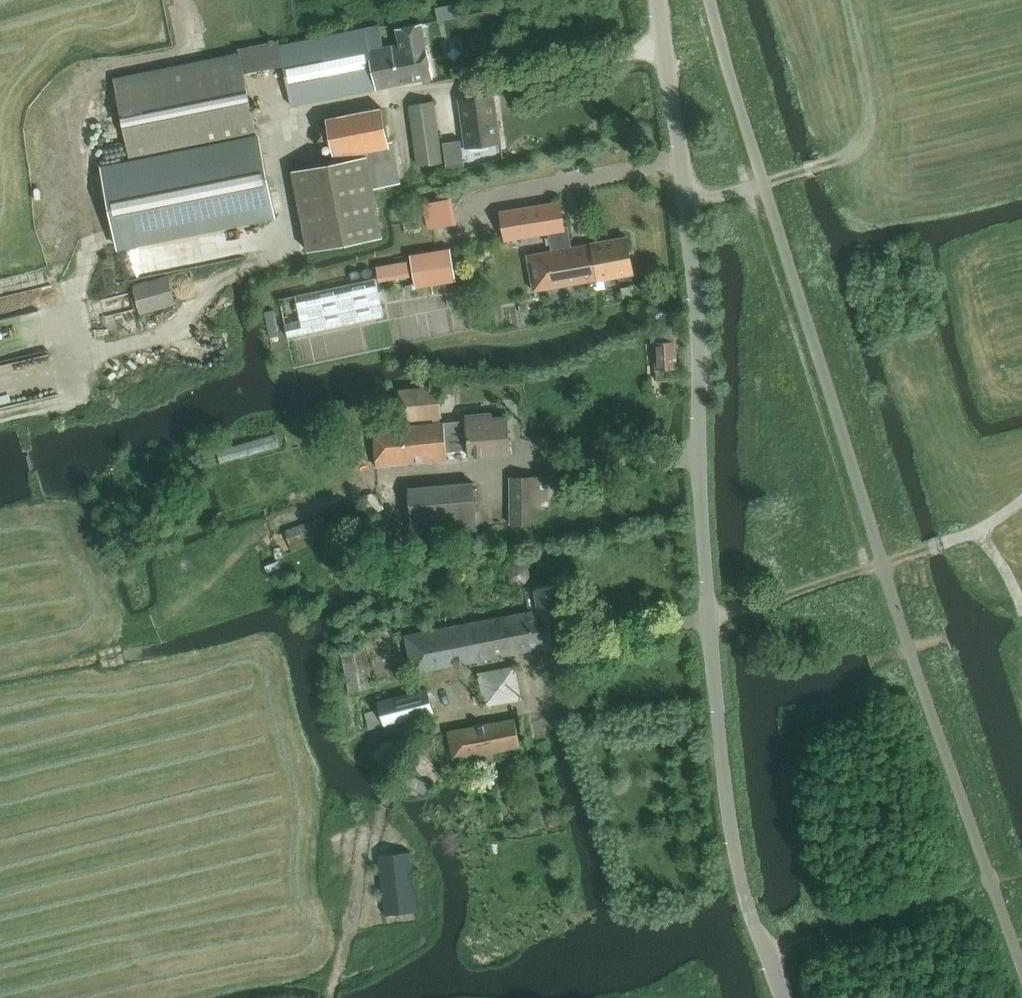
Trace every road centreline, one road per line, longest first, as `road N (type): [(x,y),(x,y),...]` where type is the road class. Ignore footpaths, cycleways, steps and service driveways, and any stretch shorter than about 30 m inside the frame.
road 1 (unclassified): [(786,997),(731,828),(709,619),(697,299),(660,0)]
road 2 (track): [(709,619),(944,545),(1021,501)]
road 3 (track): [(686,202),(764,185),(856,148),(872,118),(845,0)]

